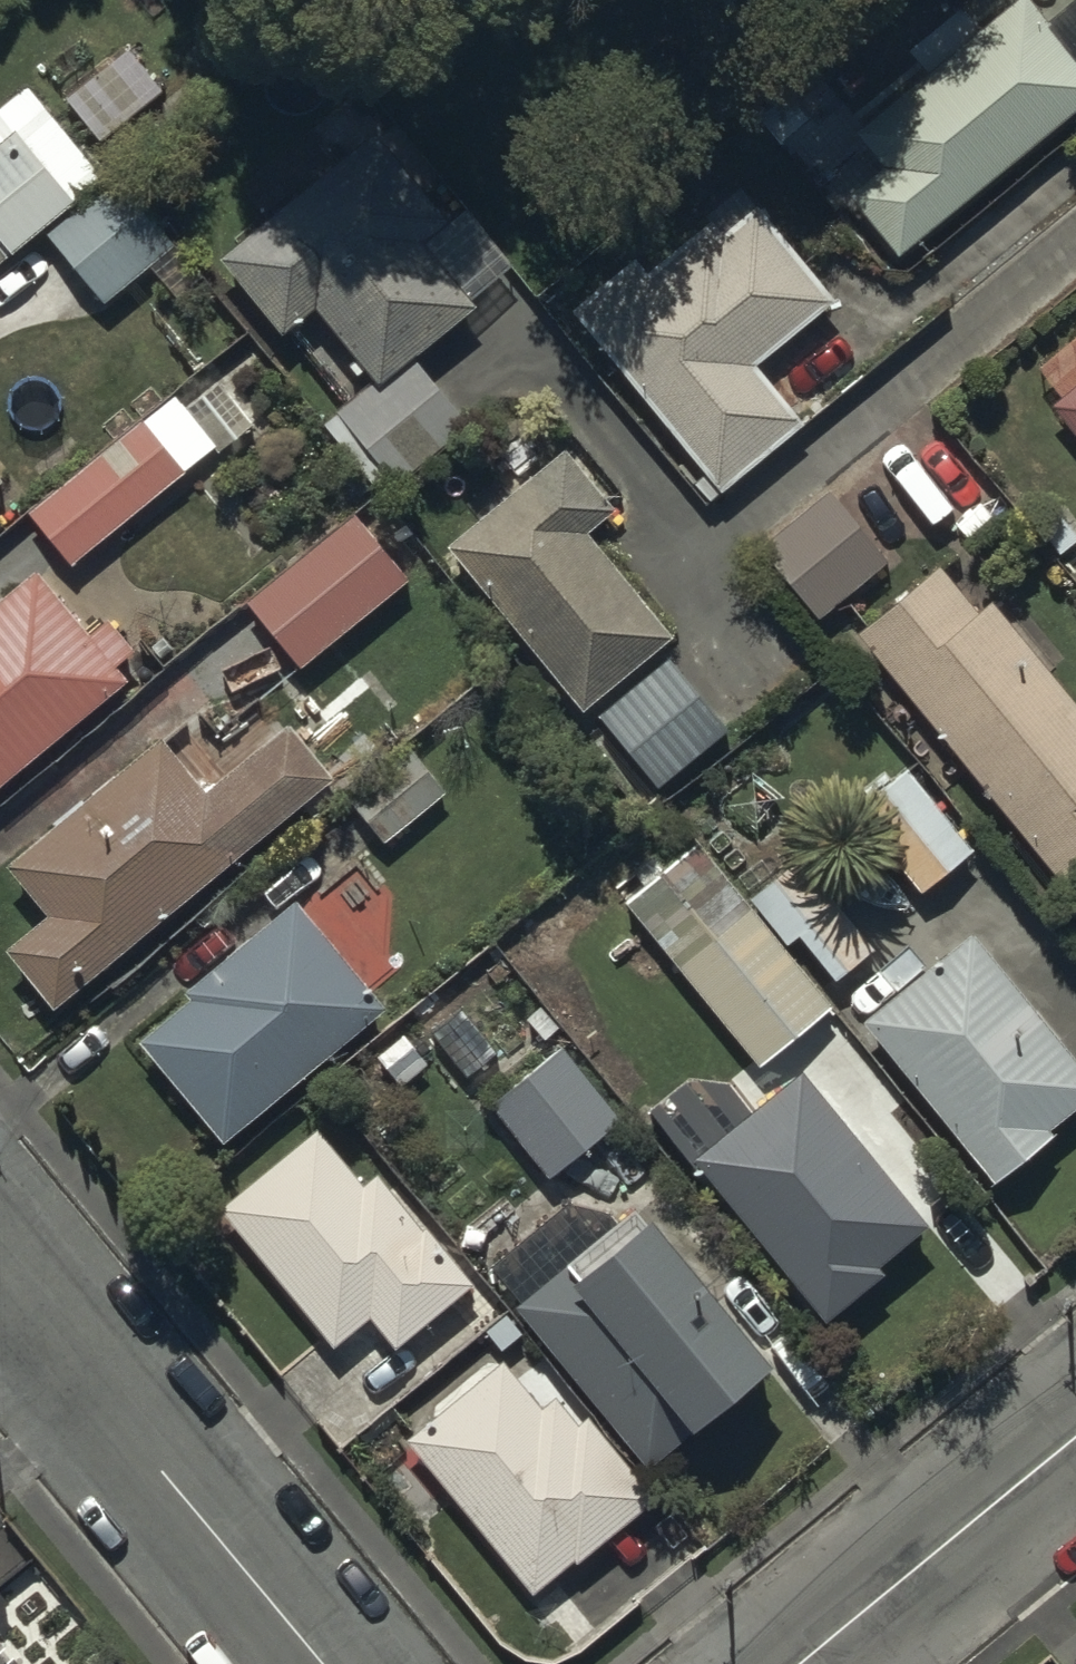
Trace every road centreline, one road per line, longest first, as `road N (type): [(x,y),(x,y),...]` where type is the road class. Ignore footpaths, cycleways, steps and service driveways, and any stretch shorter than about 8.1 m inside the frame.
road 1 (unclassified): [(326,1663),(0,1265)]
road 2 (residential): [(1075,1443),(807,1663)]

